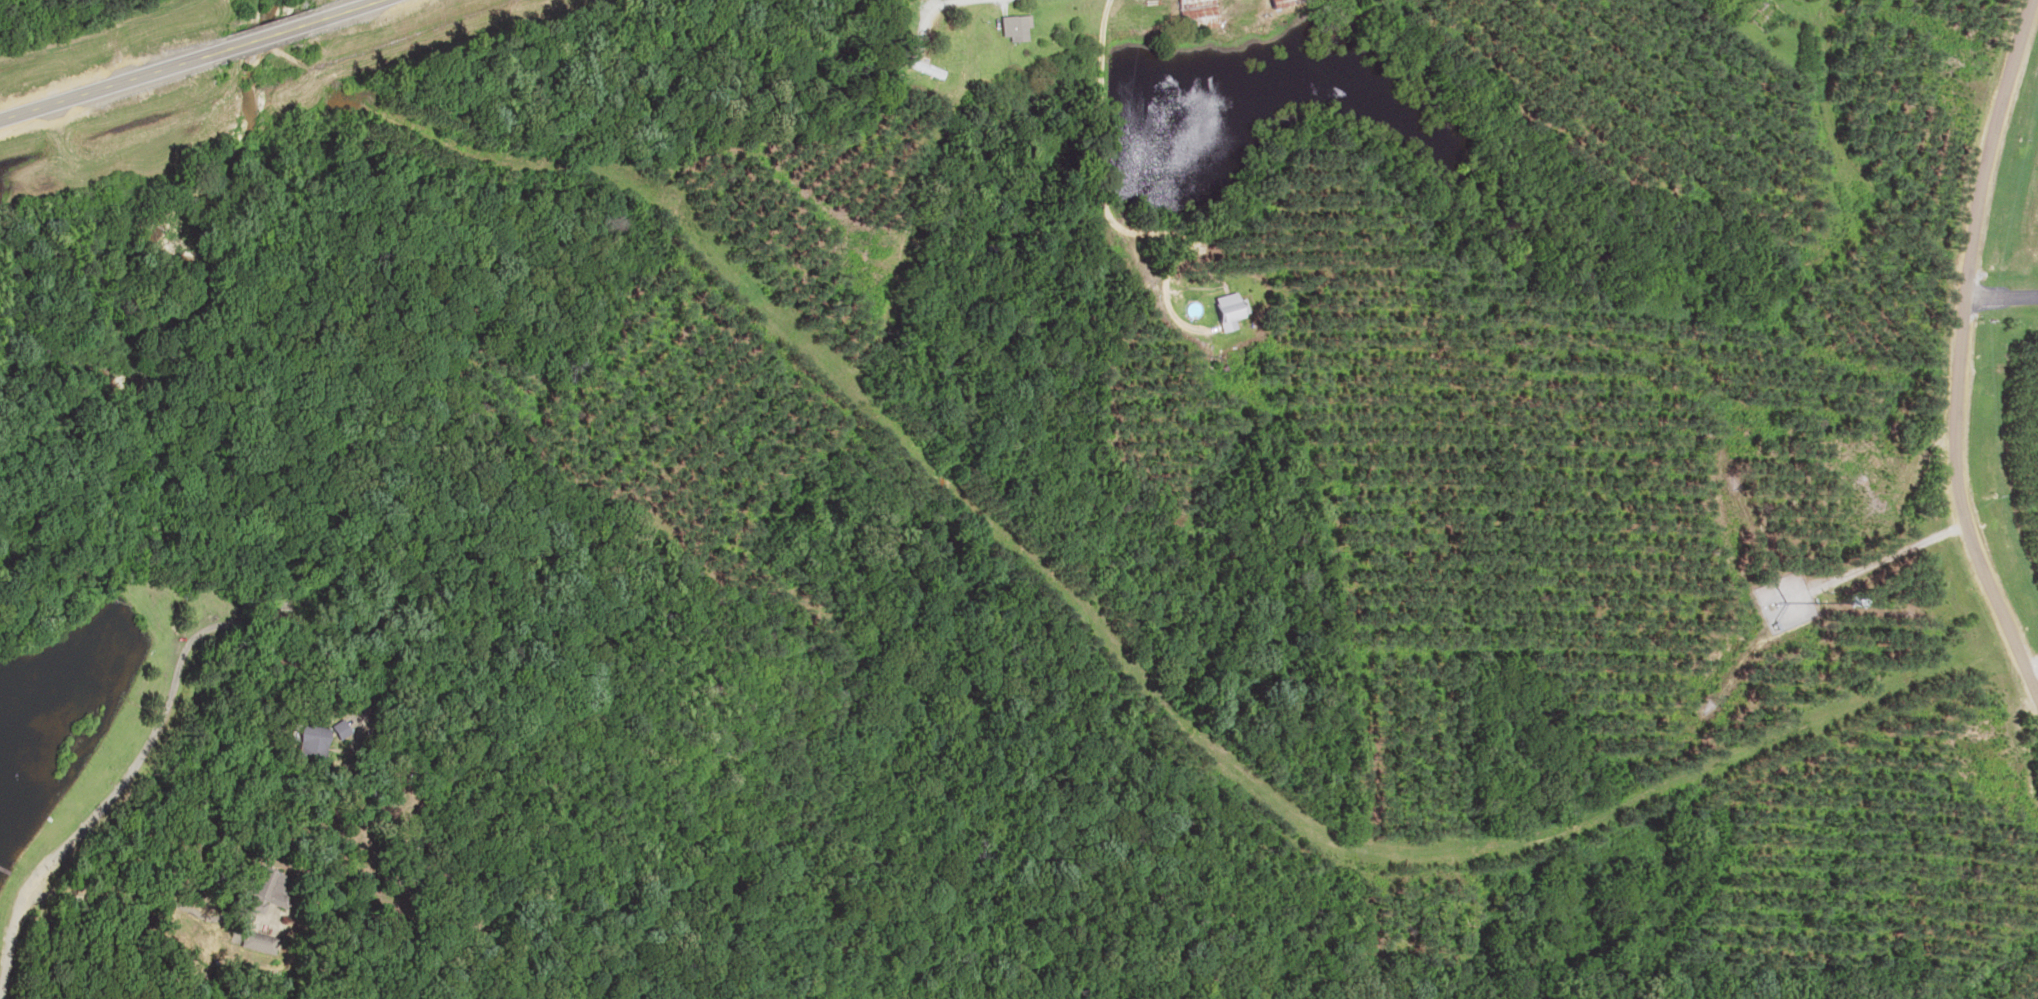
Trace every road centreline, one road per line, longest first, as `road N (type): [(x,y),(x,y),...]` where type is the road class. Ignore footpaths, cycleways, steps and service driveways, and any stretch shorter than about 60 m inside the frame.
road 1 (residential): [(2037,708),(1956,530),(1951,422),(1965,244),(2027,0)]
road 2 (secondary): [(0,131),(423,0)]

